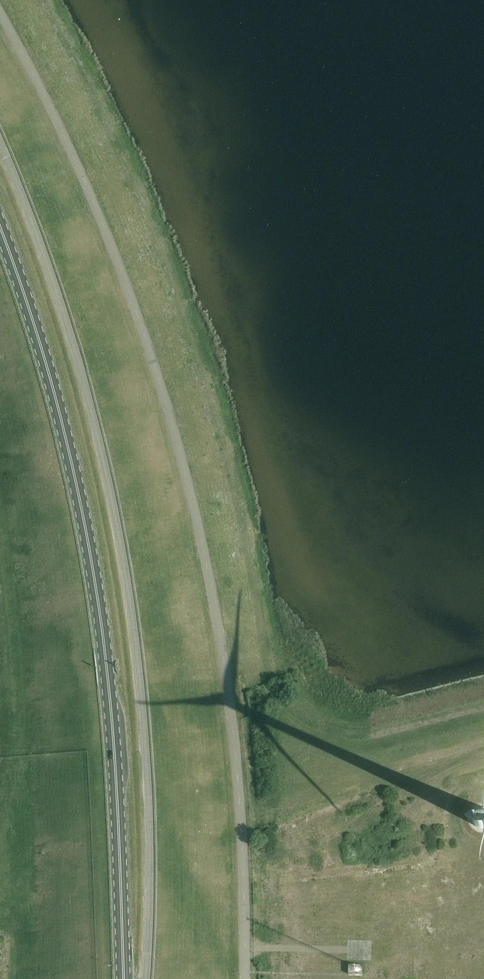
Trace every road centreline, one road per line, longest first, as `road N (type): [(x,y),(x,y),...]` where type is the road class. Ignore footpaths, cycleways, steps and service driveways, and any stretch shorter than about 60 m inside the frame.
road 1 (unclassified): [(146,978),(148,799),(126,574),(78,362),(0,144)]
road 2 (primary): [(123,978),(100,613),(54,392),(0,228)]

